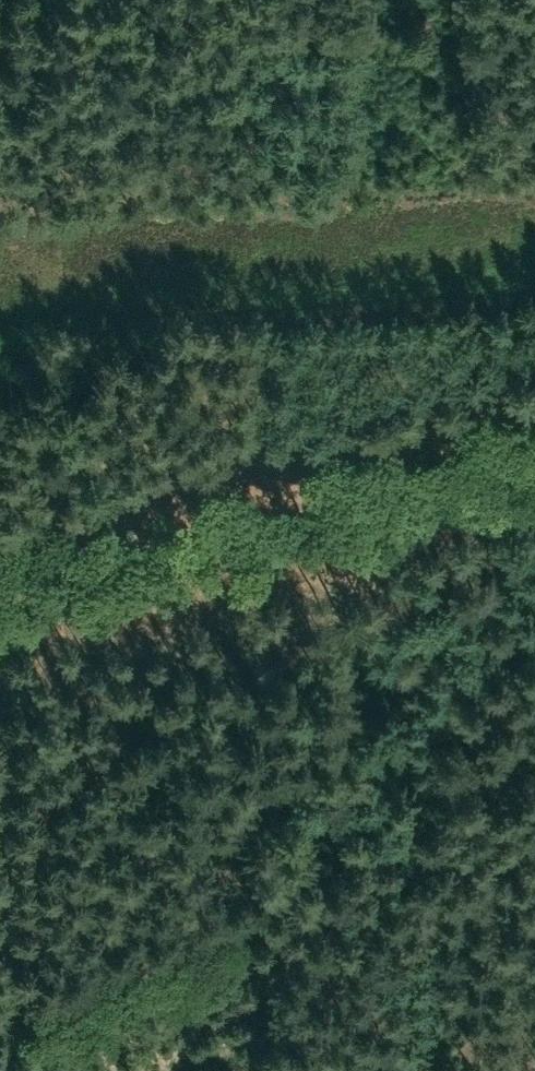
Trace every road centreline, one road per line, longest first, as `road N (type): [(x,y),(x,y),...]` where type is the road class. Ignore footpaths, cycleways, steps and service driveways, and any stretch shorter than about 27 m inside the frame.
road 1 (track): [(0,590),(534,469)]
road 2 (track): [(0,878),(8,1070)]

